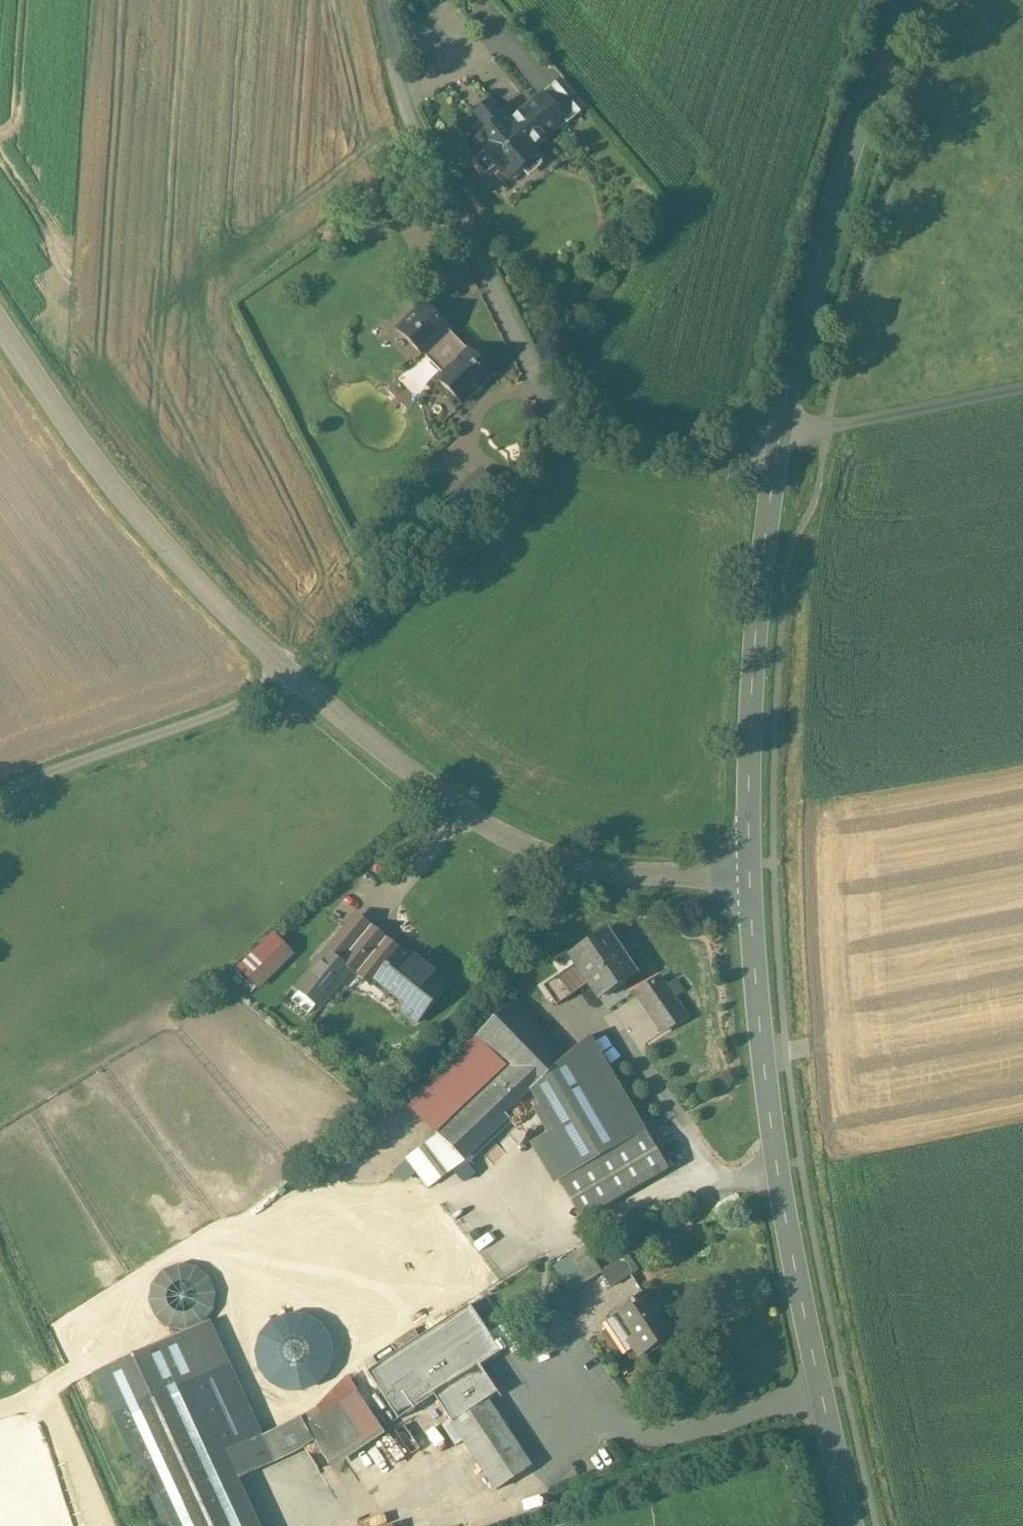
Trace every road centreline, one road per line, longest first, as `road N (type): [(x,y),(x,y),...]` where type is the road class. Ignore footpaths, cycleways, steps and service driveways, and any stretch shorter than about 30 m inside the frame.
road 1 (unclassified): [(0,312),(179,561),(297,679),(479,819),(553,858),(619,871),(748,878)]
road 2 (tertiary): [(748,878),(761,570),(787,397),(828,223),(903,0)]
road 3 (tertiary): [(851,1525),(787,1231),(761,1055),(748,878)]

